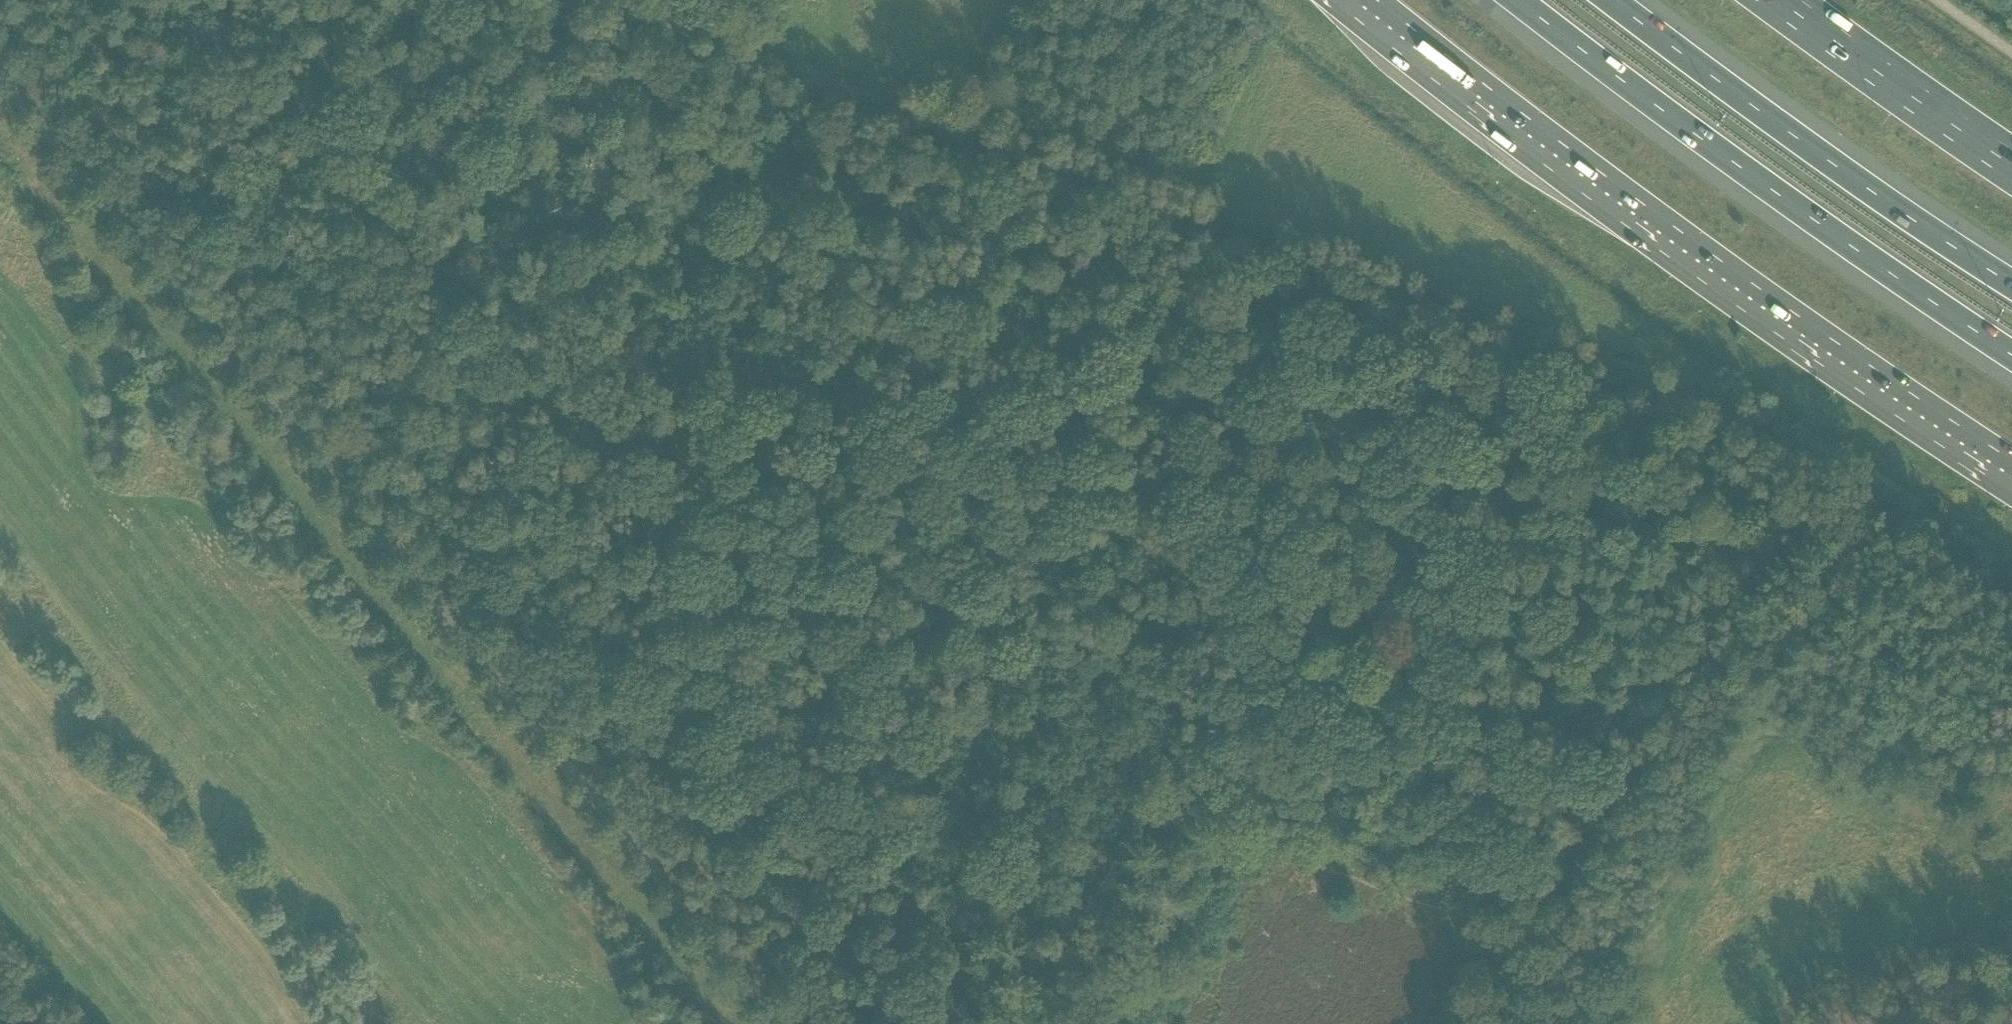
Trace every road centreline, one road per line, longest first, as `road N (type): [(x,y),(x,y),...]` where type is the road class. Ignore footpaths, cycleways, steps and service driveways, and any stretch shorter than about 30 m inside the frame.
road 1 (trunk): [(1367,0),(1808,324),(2011,461)]
road 2 (unclassified): [(1285,253),(601,0)]
road 3 (motorway): [(1516,0),(1622,83),(2011,356)]
road 4 (track): [(1285,253),(1702,402),(1831,471)]
road 5 (motorway): [(2011,285),(1606,0)]
road 6 (trunk): [(2011,164),(1766,0)]

